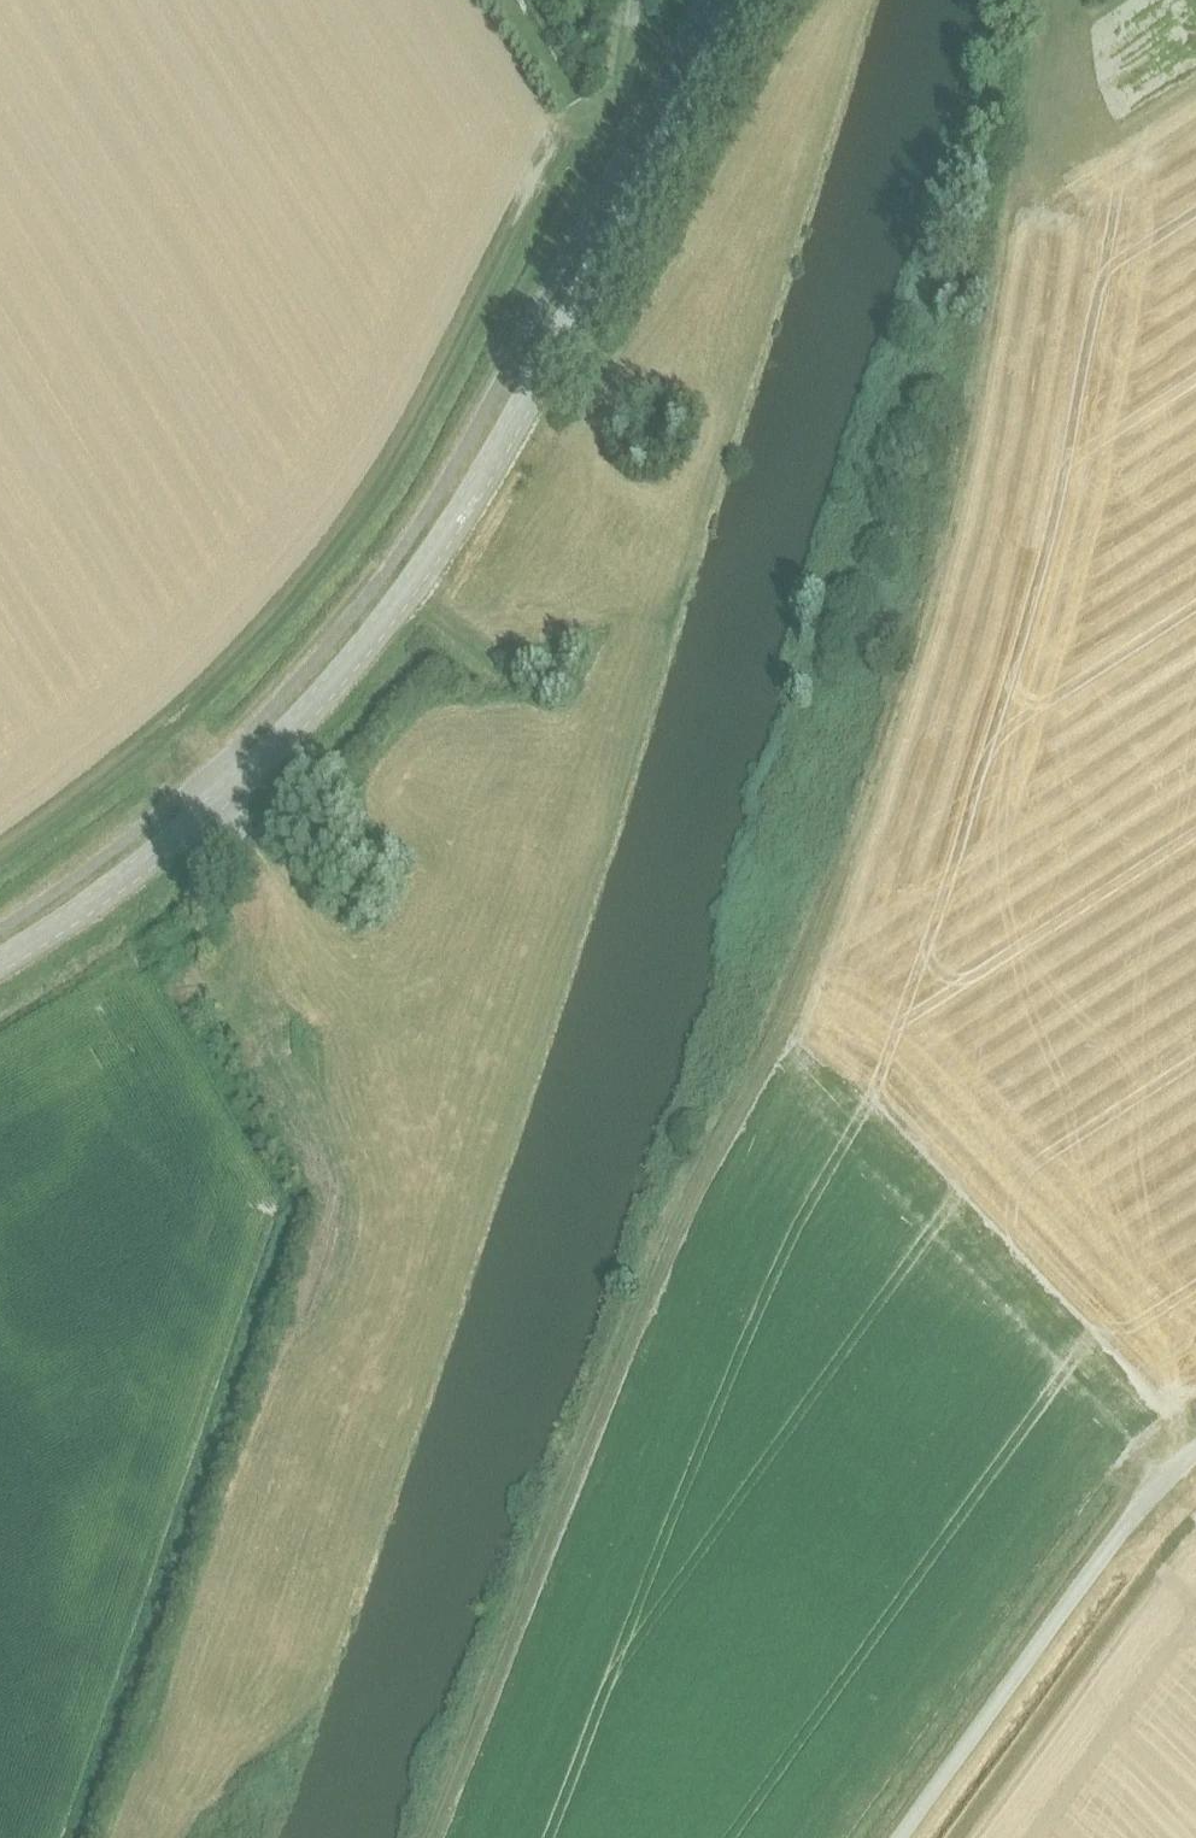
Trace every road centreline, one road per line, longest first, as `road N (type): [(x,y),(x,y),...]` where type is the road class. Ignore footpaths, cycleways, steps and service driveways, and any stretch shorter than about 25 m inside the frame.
road 1 (tertiary): [(0,962),(198,820),(324,693),(425,567),(745,0)]
road 2 (unclassified): [(897,1837),(1122,1526),(1195,1453)]

